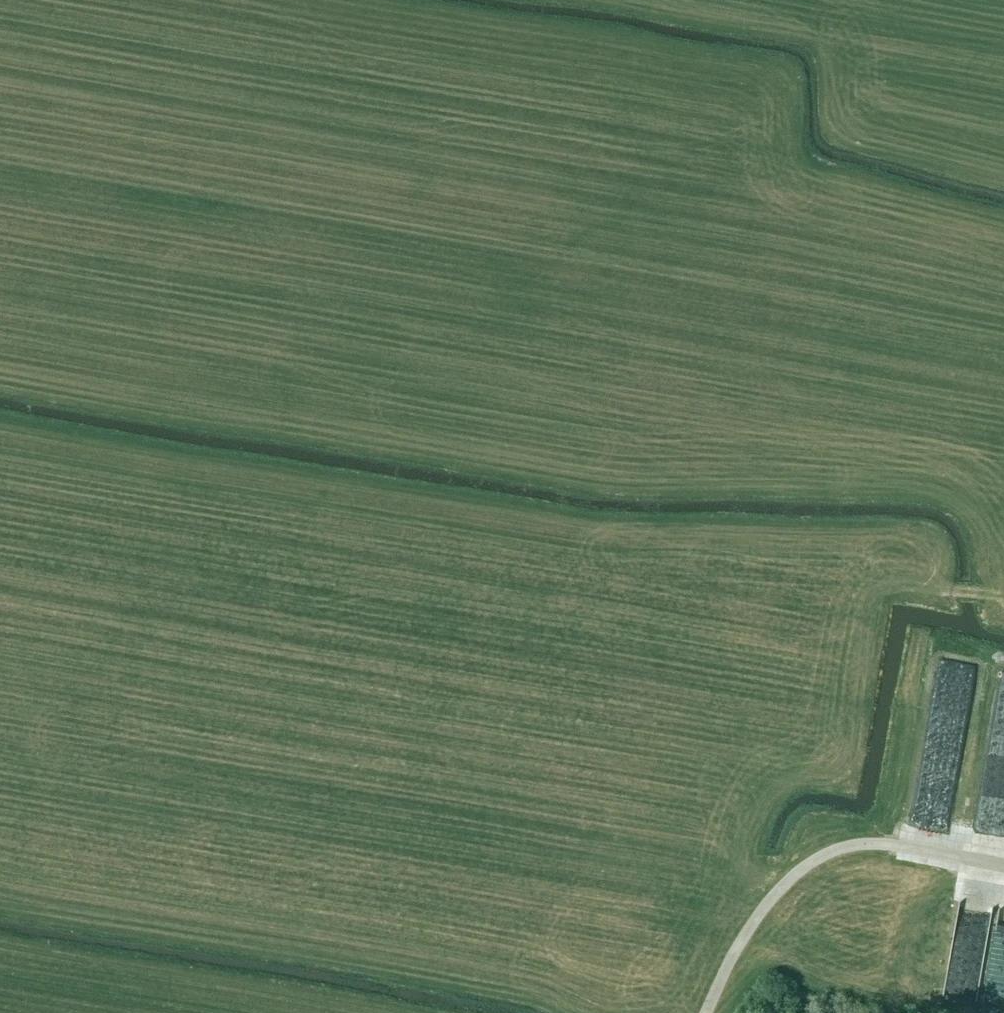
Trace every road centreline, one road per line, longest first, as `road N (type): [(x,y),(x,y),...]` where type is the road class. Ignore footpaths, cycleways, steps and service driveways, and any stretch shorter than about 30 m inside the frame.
road 1 (track): [(709,1012),(768,905),(835,851),(897,846),(1003,866)]

